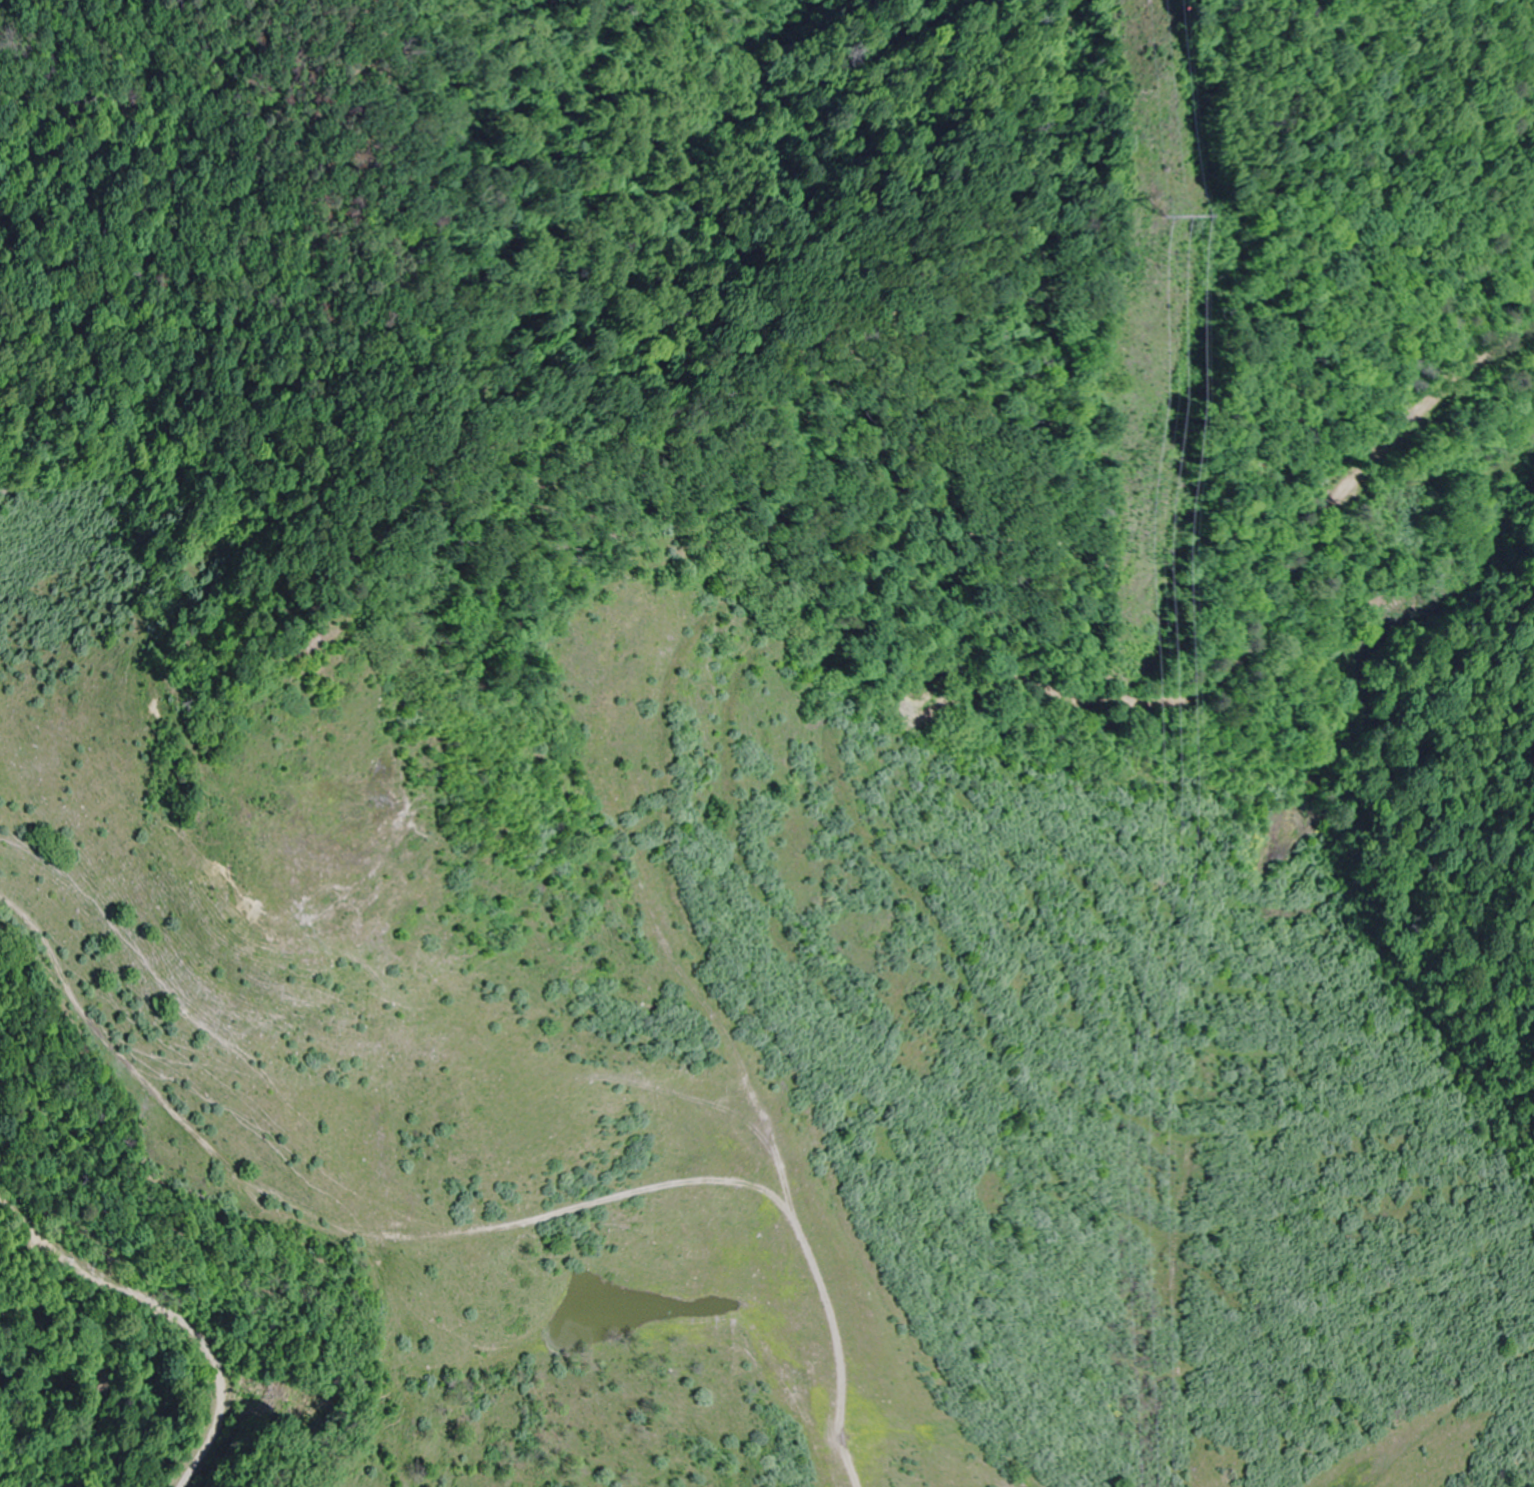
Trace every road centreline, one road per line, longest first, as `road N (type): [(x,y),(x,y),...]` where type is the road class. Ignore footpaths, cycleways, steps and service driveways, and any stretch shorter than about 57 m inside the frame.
road 1 (residential): [(135,1081),(70,1070),(0,1090)]

